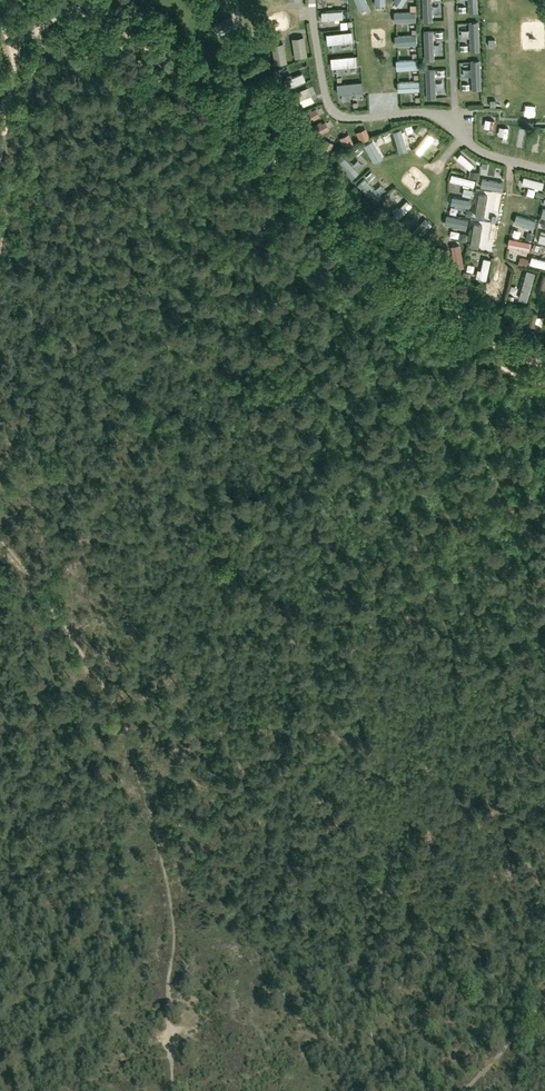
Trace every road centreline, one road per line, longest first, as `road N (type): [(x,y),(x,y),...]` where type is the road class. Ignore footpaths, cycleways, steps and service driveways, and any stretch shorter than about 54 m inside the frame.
road 1 (track): [(88,0),(444,307),(504,349),(544,364)]
road 2 (track): [(314,12),(236,3),(214,11),(180,0)]
road 3 (track): [(511,160),(492,284)]

